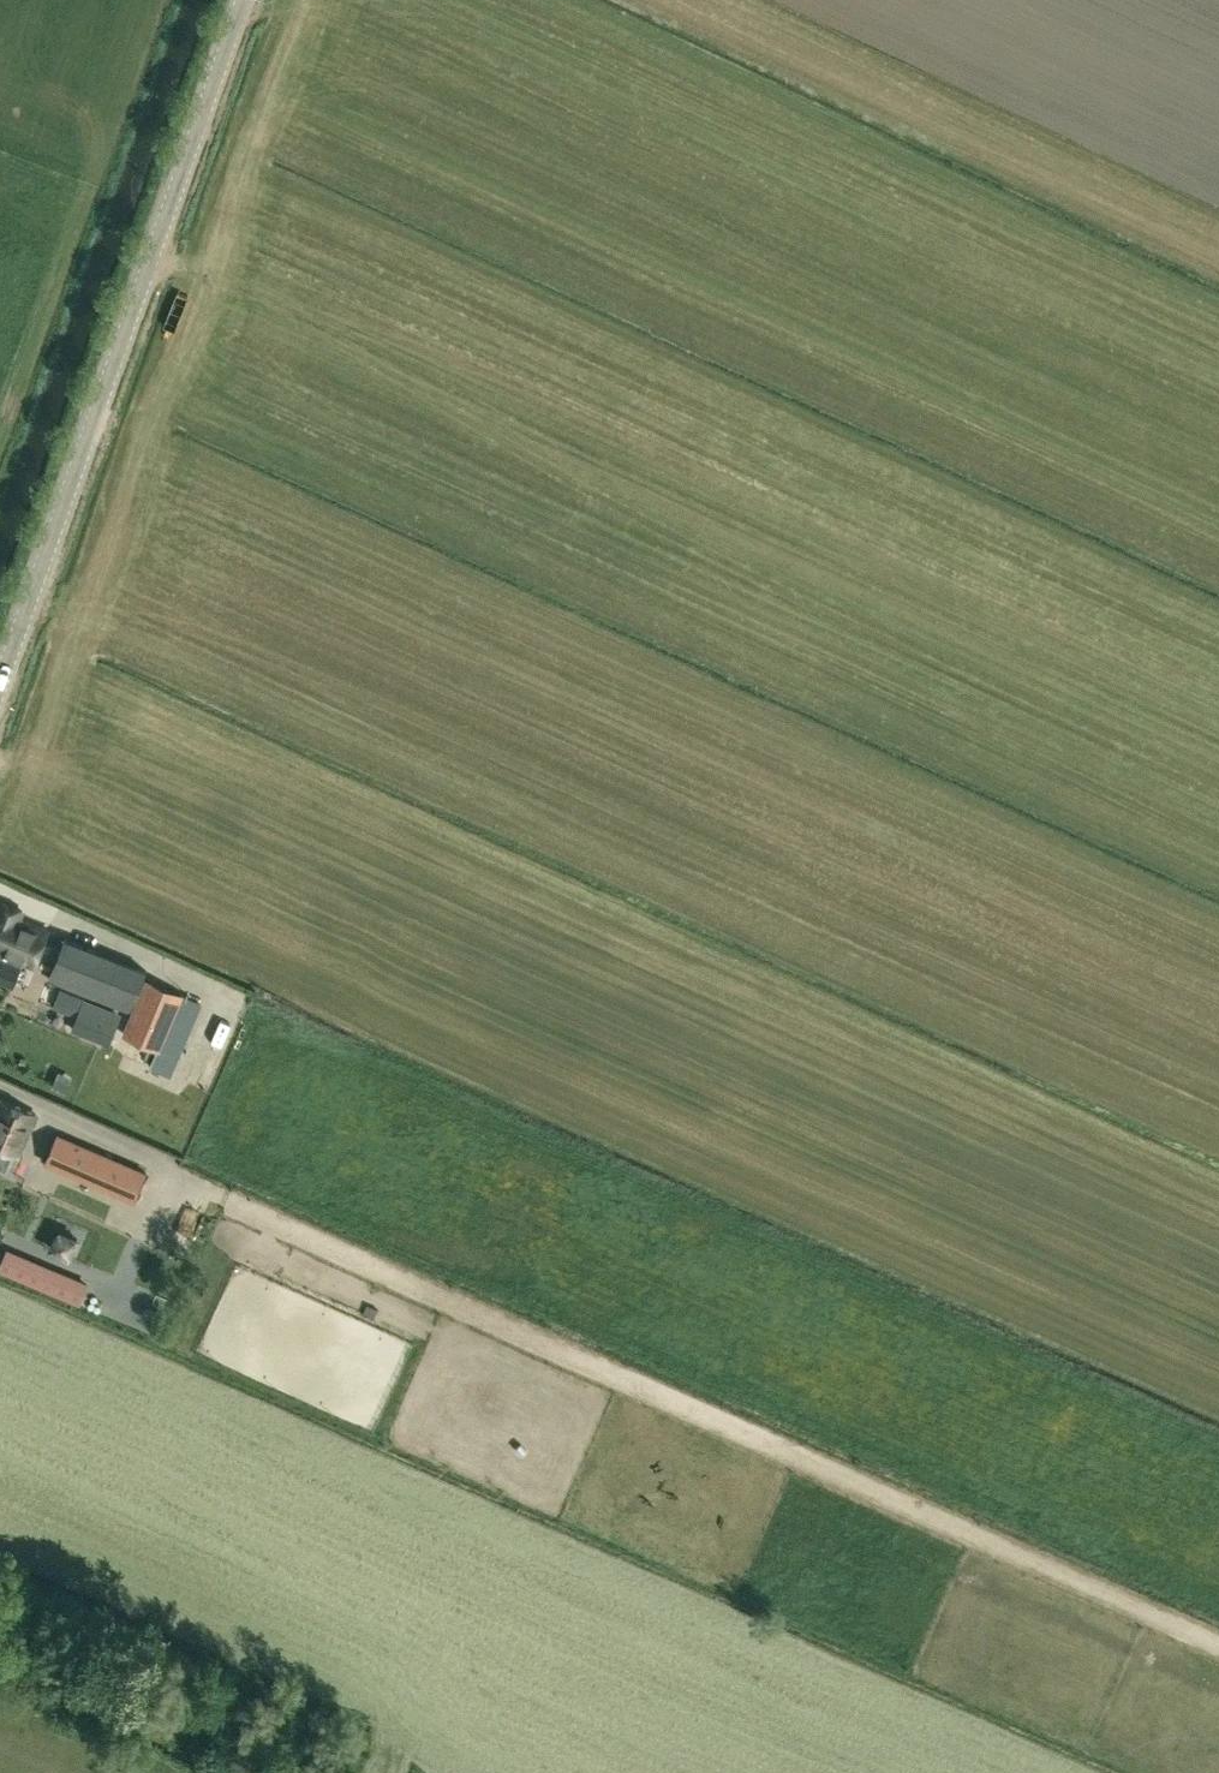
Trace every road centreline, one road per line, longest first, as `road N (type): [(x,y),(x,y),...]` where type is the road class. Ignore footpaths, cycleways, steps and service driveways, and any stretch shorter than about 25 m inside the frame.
road 1 (tertiary): [(0,705),(248,0)]

